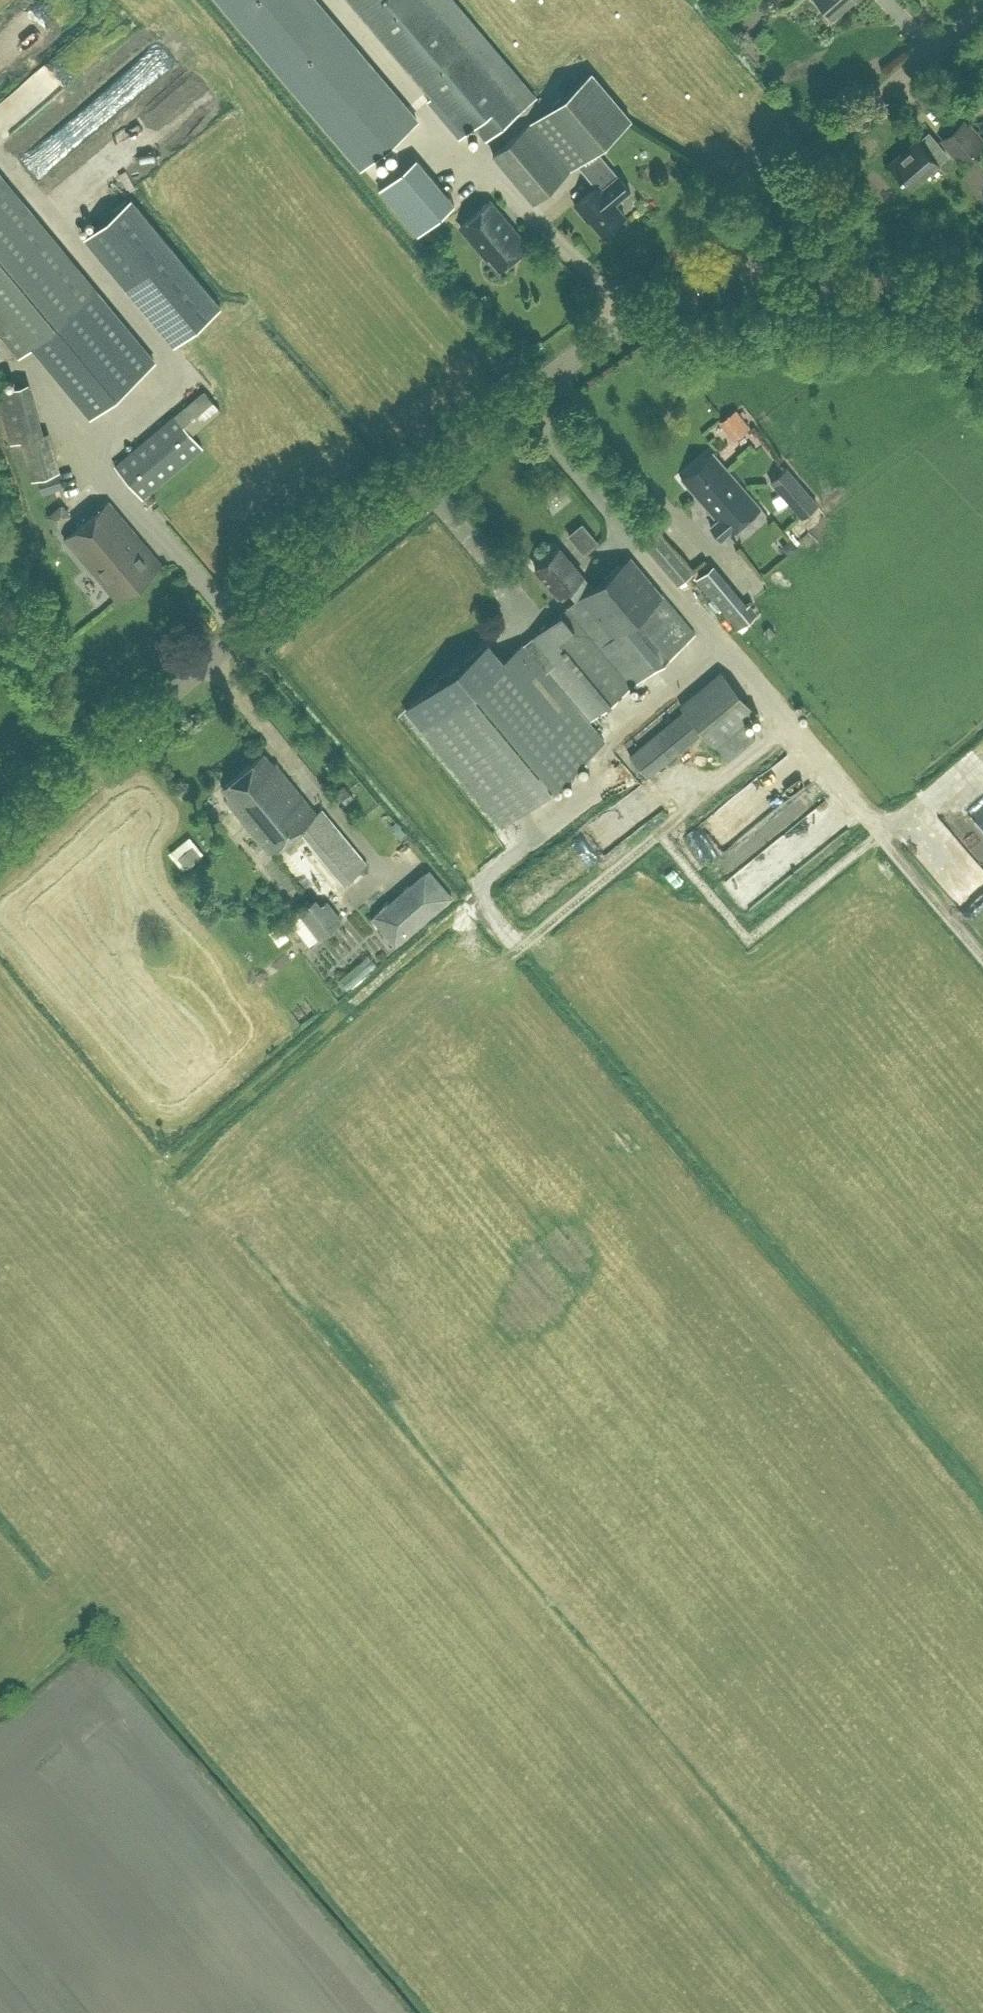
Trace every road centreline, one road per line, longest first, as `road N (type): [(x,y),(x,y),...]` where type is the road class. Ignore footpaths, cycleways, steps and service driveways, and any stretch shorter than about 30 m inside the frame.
road 1 (tertiary): [(0,838),(586,347),(649,309),(733,283)]
road 2 (unclassified): [(982,4),(766,187),(748,218),(733,283)]
road 3 (tertiary): [(733,283),(793,278),(982,291)]
road 4 (track): [(892,835),(982,944)]

